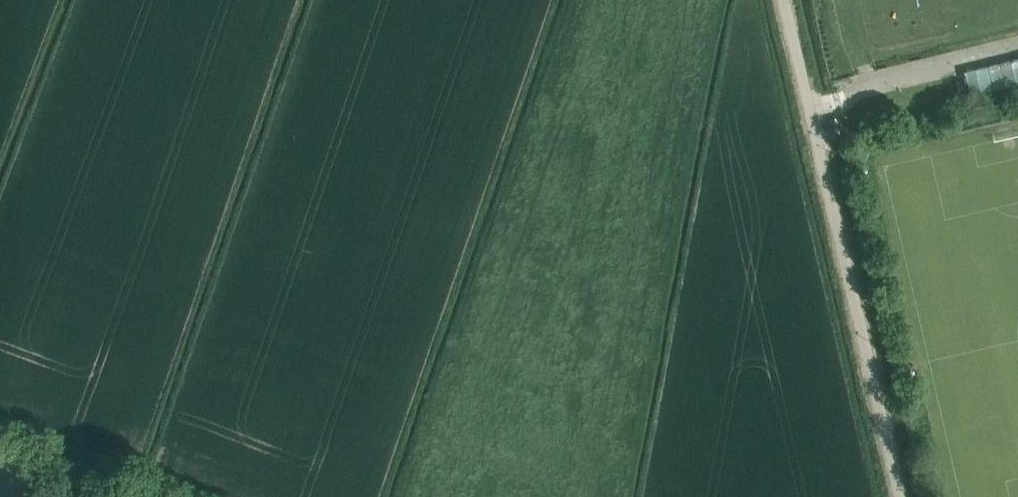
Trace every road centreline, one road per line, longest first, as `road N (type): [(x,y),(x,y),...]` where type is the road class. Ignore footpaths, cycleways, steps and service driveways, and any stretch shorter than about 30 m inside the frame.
road 1 (unclassified): [(900,496),(784,0)]

